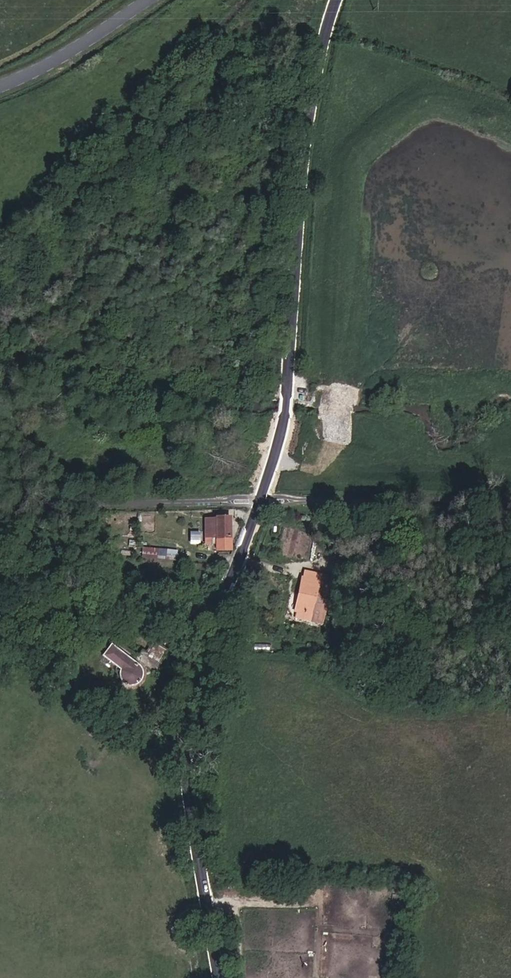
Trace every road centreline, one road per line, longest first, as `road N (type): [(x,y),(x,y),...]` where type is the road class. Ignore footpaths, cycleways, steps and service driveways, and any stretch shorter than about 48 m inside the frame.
road 1 (unclassified): [(220,977),(195,774),(234,577),(285,419),(314,87),(338,0)]
road 2 (tertiary): [(0,86),(75,50),(145,0)]

